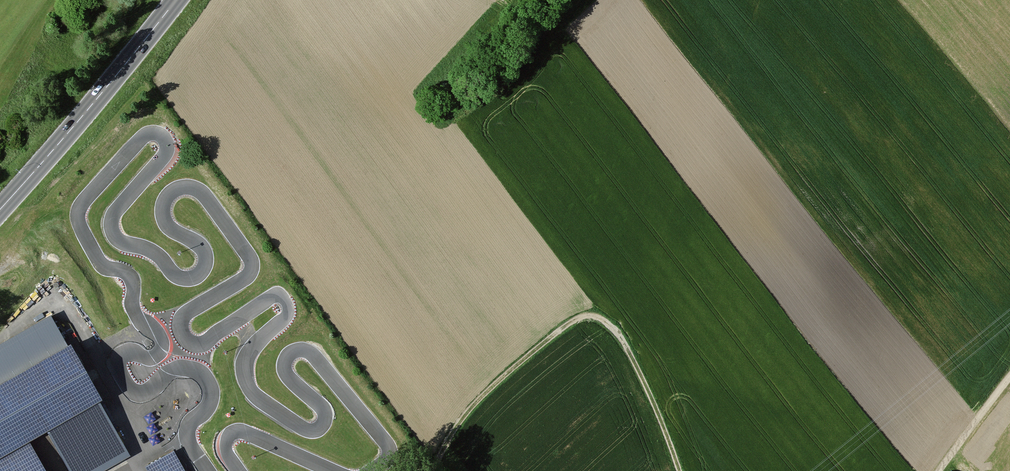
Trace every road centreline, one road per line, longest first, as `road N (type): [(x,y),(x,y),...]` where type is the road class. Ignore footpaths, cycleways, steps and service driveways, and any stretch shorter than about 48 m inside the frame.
road 1 (track): [(678,470),(618,333),(599,317),(582,317),(478,399),(431,470)]
road 2 (primary): [(0,209),(176,0)]
road 3 (track): [(1009,372),(937,470)]

